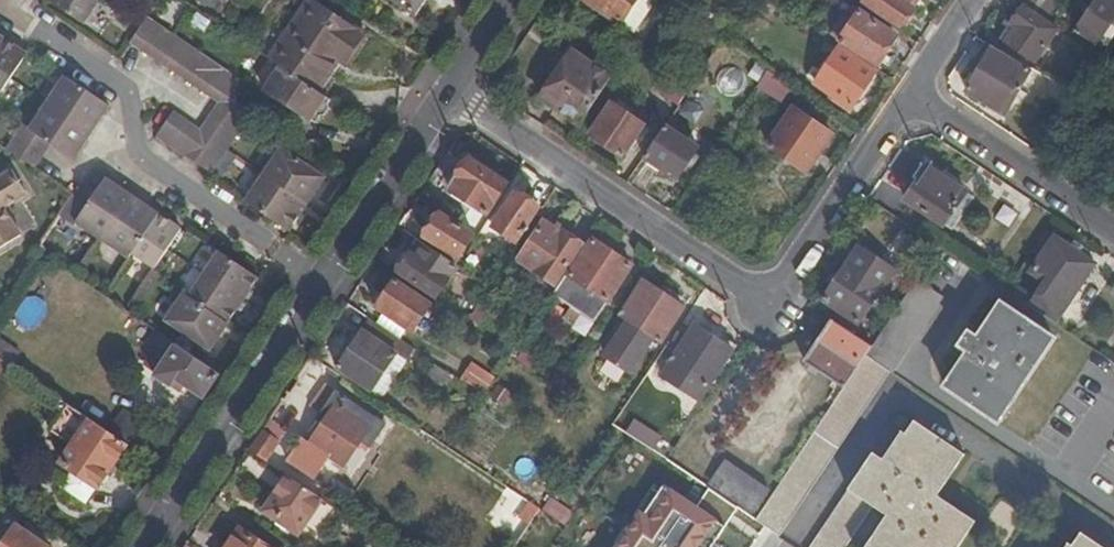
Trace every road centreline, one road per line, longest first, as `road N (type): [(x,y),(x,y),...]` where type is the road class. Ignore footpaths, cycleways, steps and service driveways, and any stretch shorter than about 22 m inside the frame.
road 1 (residential): [(915,96),(773,307),(454,93)]
road 2 (tertiary): [(146,546),(454,93)]
road 3 (residential): [(915,96),(1113,228)]

